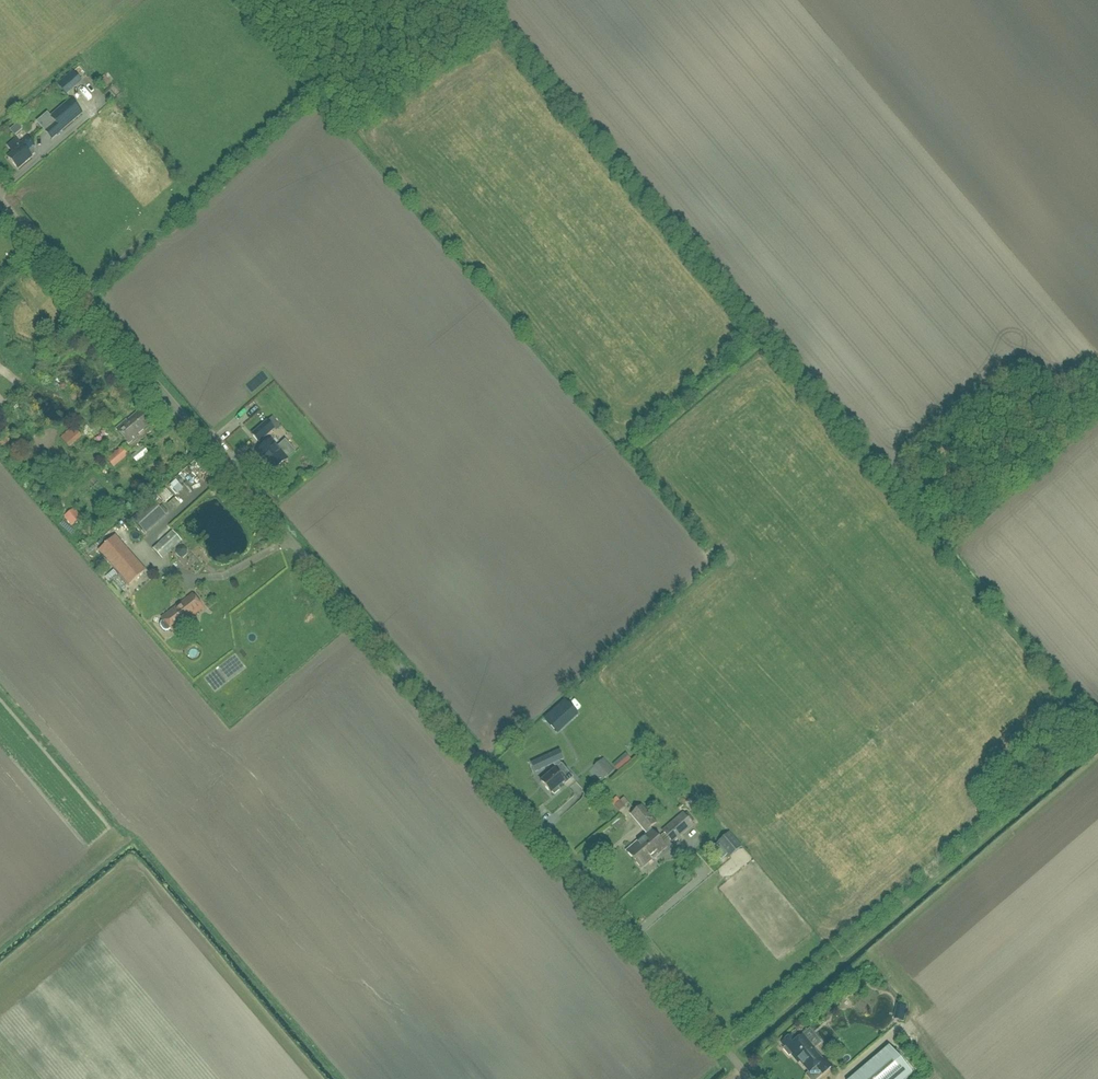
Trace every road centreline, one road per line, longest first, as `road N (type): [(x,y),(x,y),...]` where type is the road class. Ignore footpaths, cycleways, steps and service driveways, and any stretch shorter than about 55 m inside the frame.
road 1 (unclassified): [(752,1078),(0,201)]

